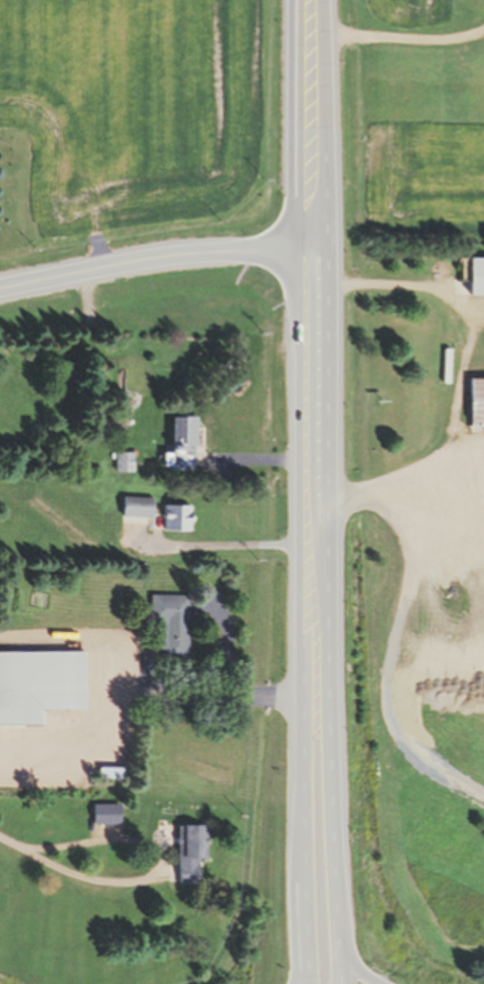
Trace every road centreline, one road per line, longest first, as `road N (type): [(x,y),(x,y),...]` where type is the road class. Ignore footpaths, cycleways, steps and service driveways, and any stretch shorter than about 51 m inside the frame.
road 1 (primary): [(302,0),(304,983)]
road 2 (primary): [(334,946),(318,0)]
road 3 (residential): [(325,298),(0,295)]

